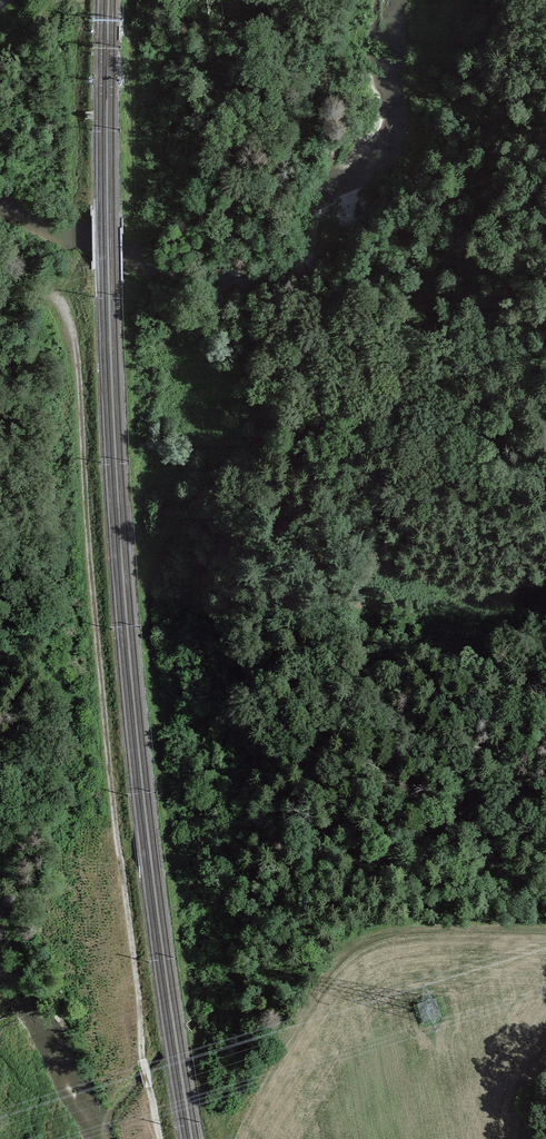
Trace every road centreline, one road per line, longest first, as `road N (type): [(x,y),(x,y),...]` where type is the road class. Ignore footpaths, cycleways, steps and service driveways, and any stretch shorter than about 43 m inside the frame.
road 1 (track): [(161,1138),(139,1034),(96,626),(79,352),(61,296),(36,274)]
road 2 (track): [(289,493),(463,588),(545,575)]
road 3 (track): [(133,218),(143,0)]

